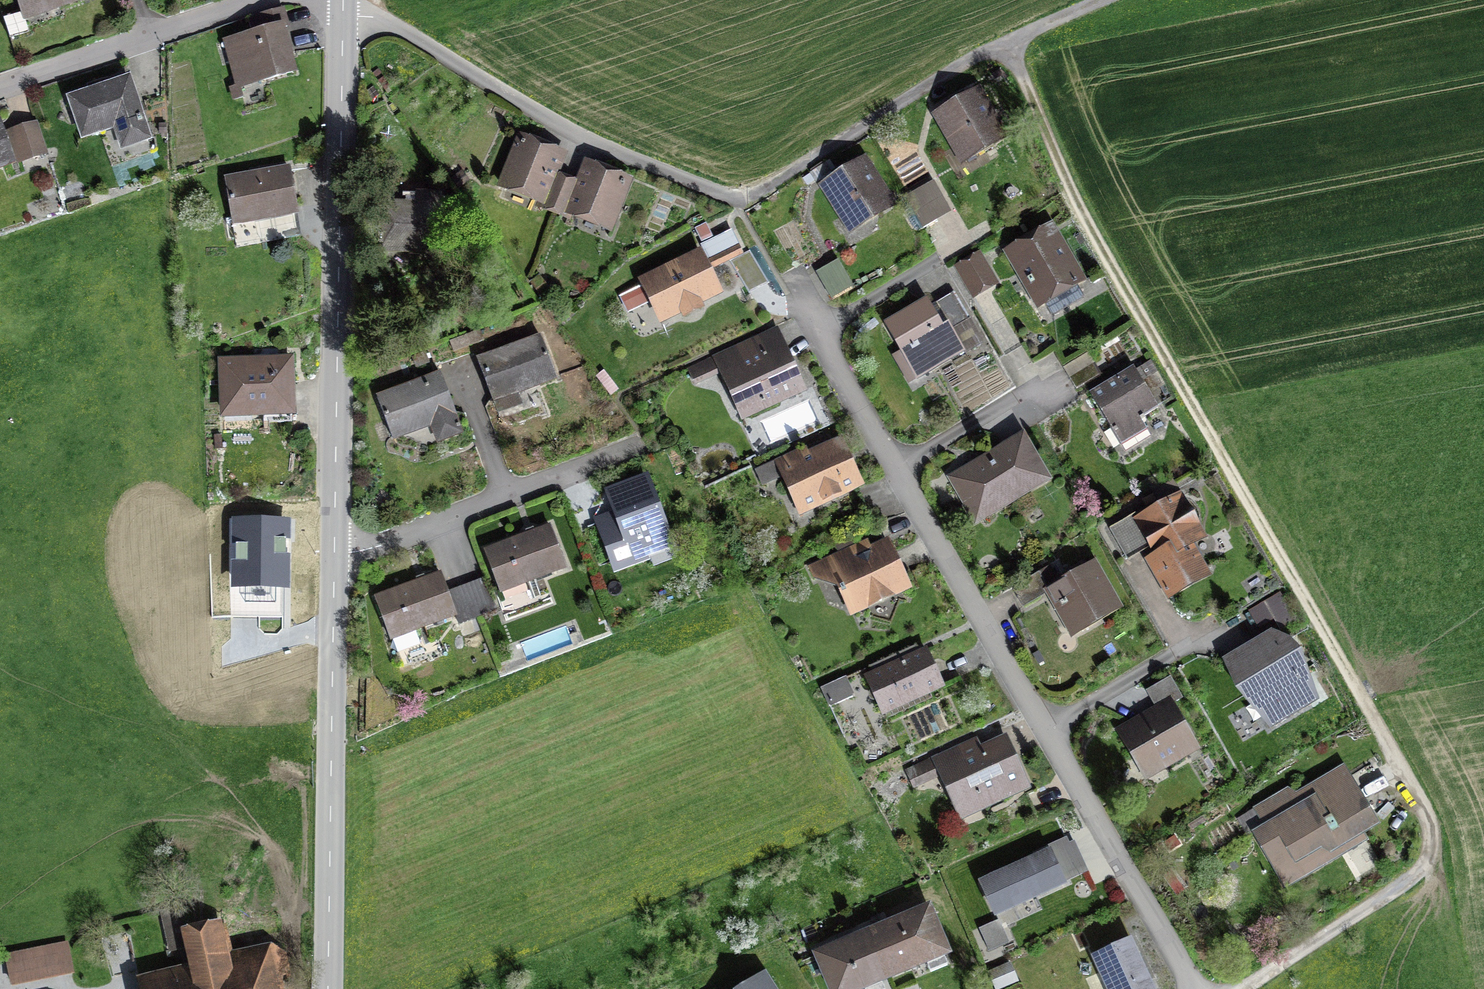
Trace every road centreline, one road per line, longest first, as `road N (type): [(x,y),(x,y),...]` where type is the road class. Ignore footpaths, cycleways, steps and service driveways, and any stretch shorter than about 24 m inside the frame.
road 1 (tertiary): [(343,16),(327,988)]
road 2 (unclassified): [(795,294),(1038,736),(1192,988)]
road 3 (unclassified): [(343,16),(400,29),(588,136),(745,205),(923,86),(1010,39)]
road 4 (unclassified): [(0,87),(263,0)]

